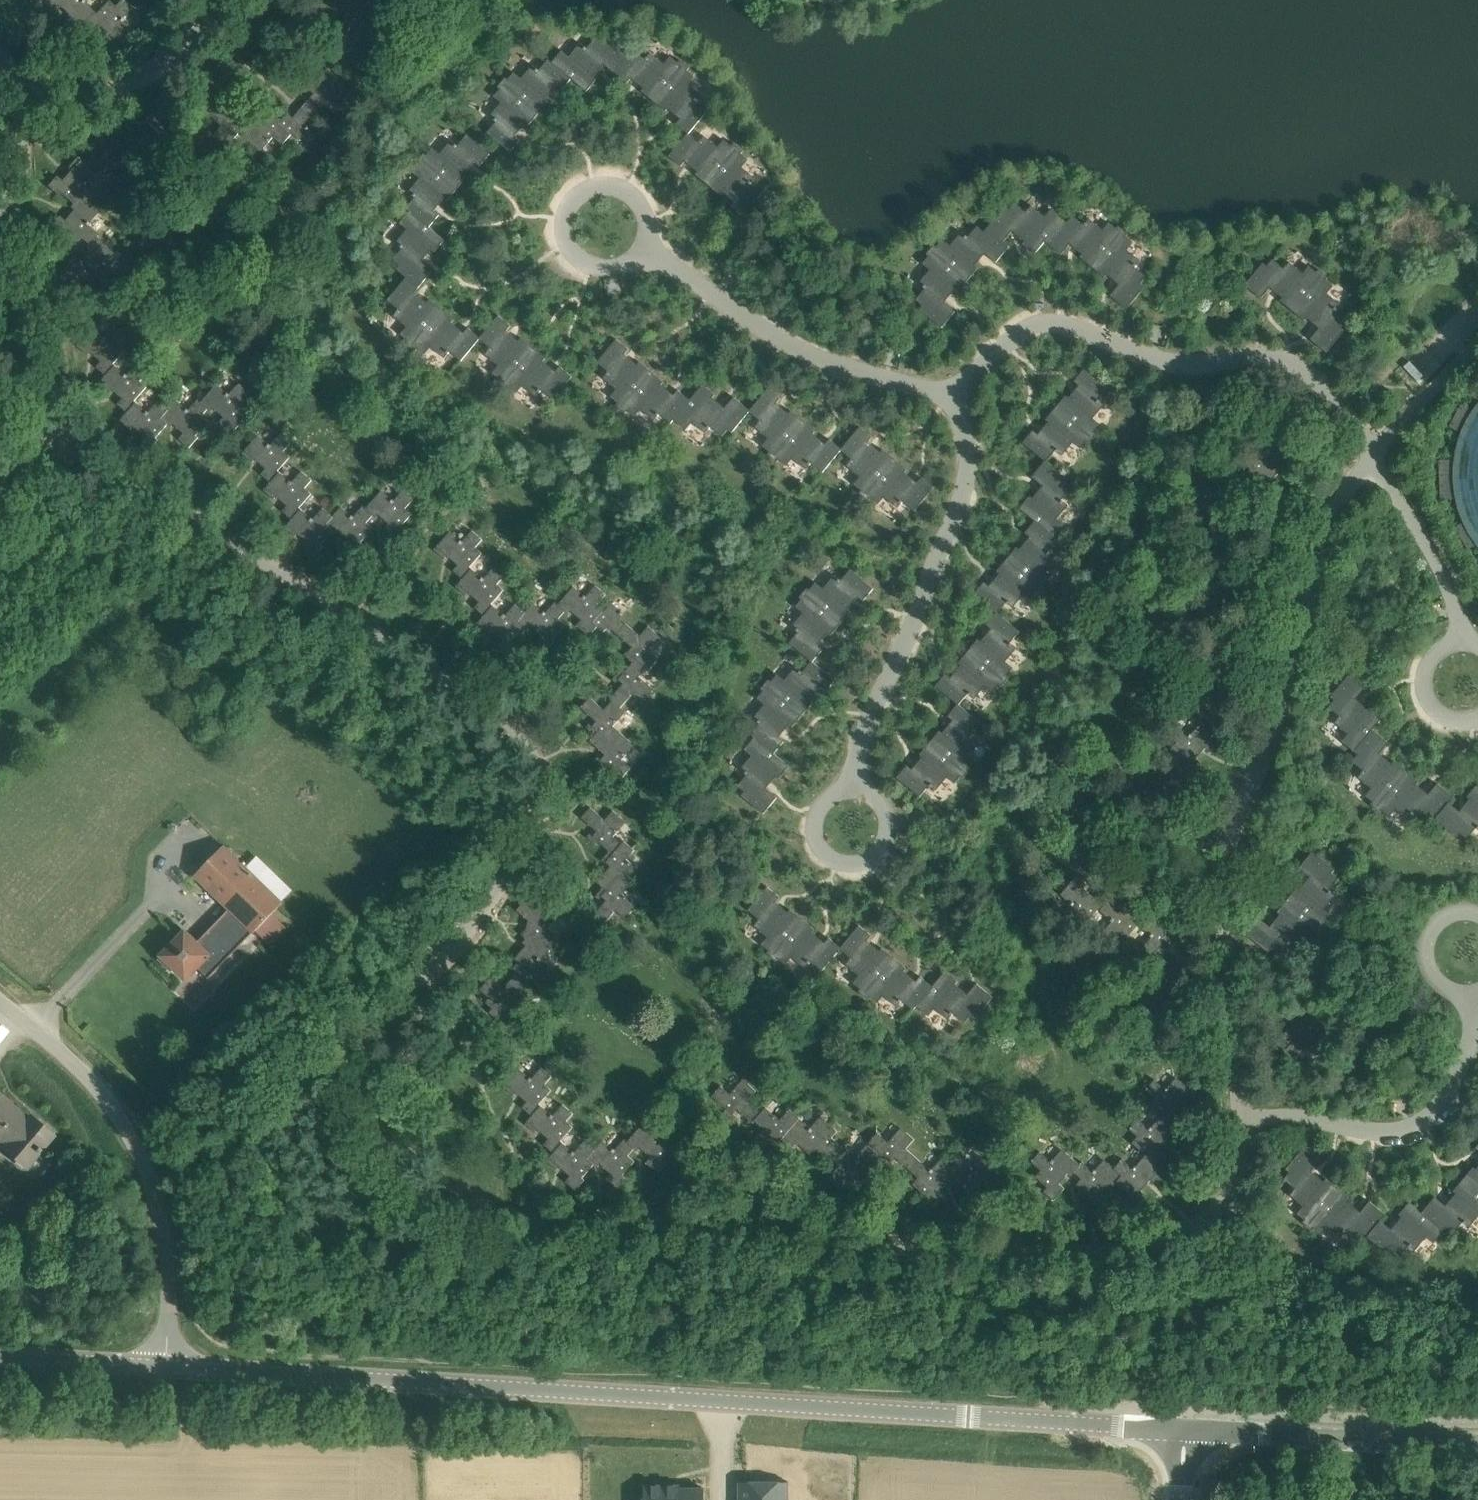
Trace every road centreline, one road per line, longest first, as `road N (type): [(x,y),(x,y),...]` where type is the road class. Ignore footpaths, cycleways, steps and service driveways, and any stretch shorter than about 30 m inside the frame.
road 1 (unclassified): [(1186,1428),(167,1367)]
road 2 (unclassified): [(167,1367),(165,1243),(139,1153),(97,1085),(0,999)]
road 3 (tertiary): [(1186,1428),(1477,1442)]
road 4 (unclassified): [(167,1367),(0,1356)]

